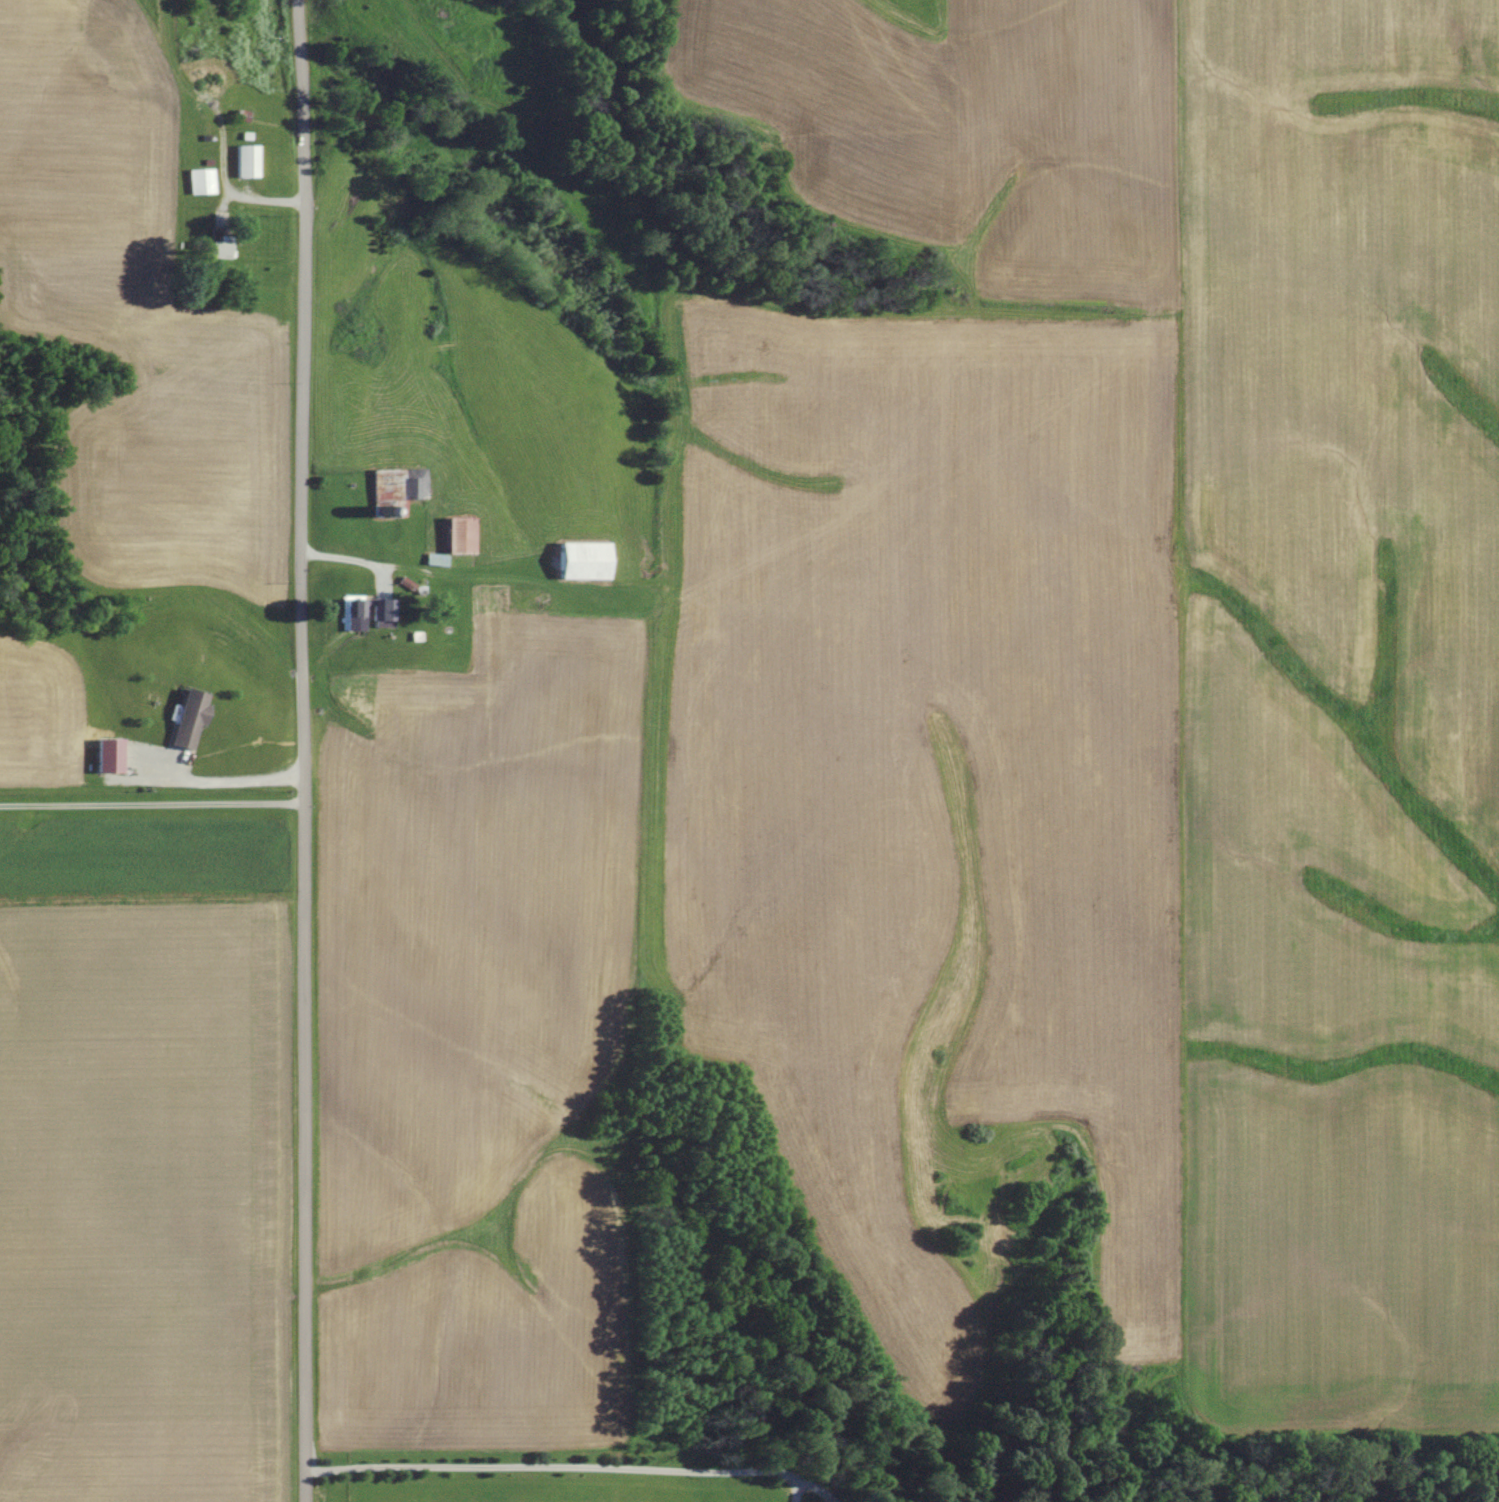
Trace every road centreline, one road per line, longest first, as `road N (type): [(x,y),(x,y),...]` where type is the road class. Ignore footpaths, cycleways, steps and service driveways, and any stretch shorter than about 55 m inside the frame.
road 1 (residential): [(308,1501),(300,0)]

